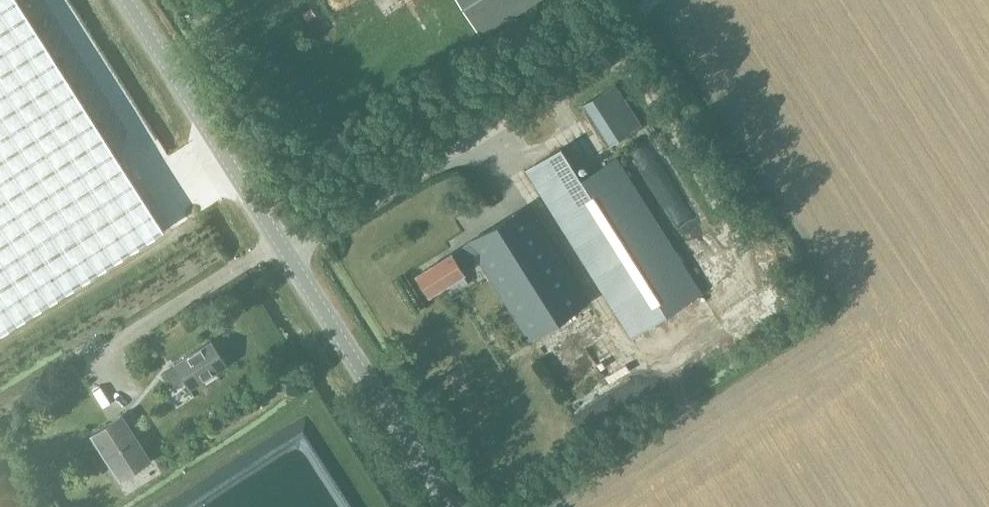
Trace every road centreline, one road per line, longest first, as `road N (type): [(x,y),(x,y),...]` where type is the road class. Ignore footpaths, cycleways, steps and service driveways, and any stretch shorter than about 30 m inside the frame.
road 1 (unclassified): [(446,506),(126,0)]

